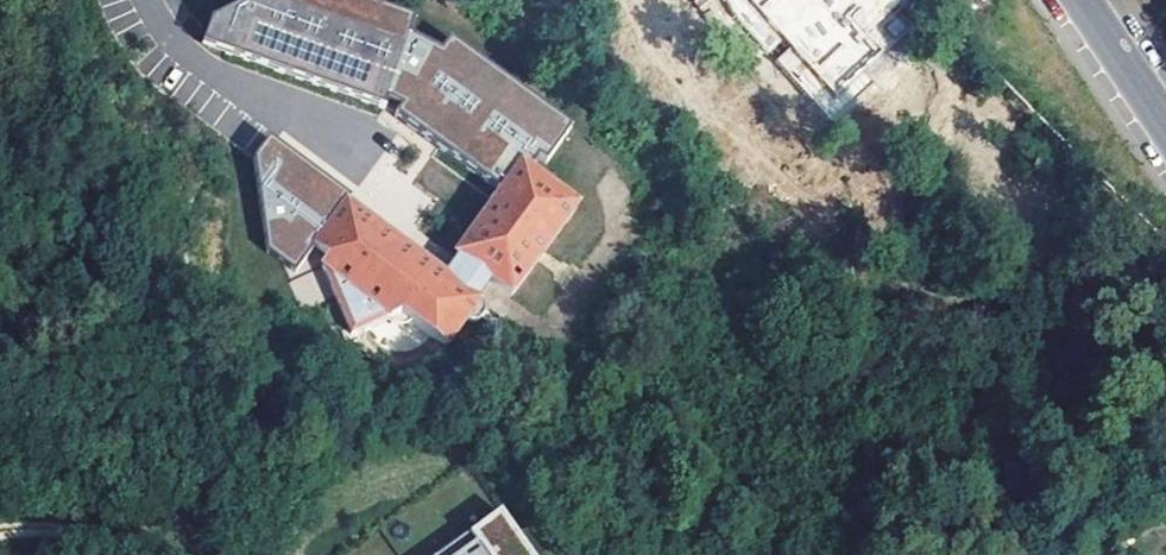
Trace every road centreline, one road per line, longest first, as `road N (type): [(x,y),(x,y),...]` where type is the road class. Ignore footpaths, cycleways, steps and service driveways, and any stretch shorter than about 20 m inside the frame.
road 1 (track): [(149,554),(91,534),(0,531)]
road 2 (residential): [(1165,124),(1085,0)]

